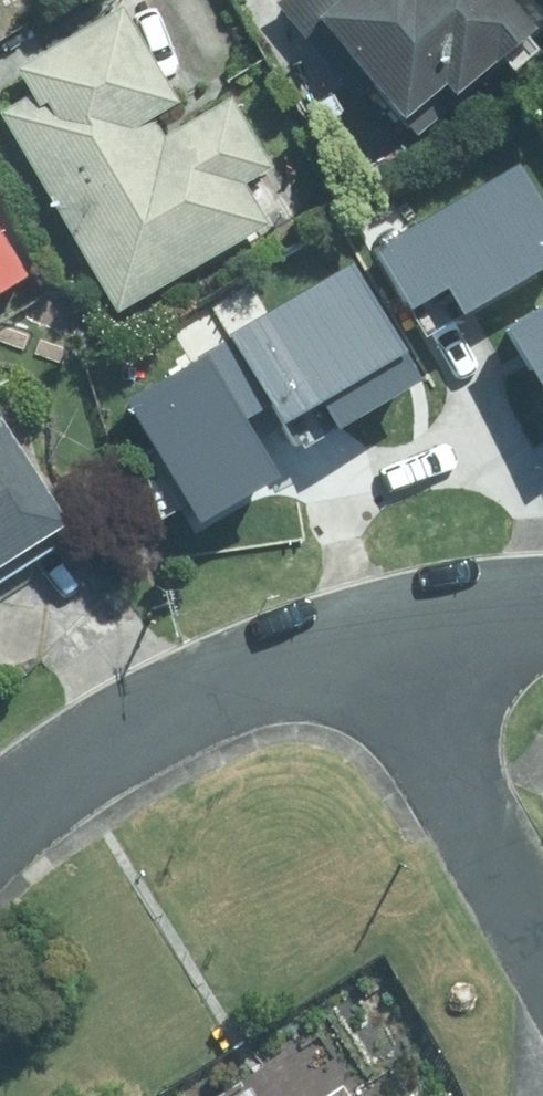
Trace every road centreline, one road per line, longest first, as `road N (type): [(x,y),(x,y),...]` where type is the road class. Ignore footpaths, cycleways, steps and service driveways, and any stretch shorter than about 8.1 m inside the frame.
road 1 (residential): [(374,627),(95,743),(0,813)]
road 2 (residential): [(374,627),(542,926)]
road 3 (residential): [(542,601),(374,627)]

